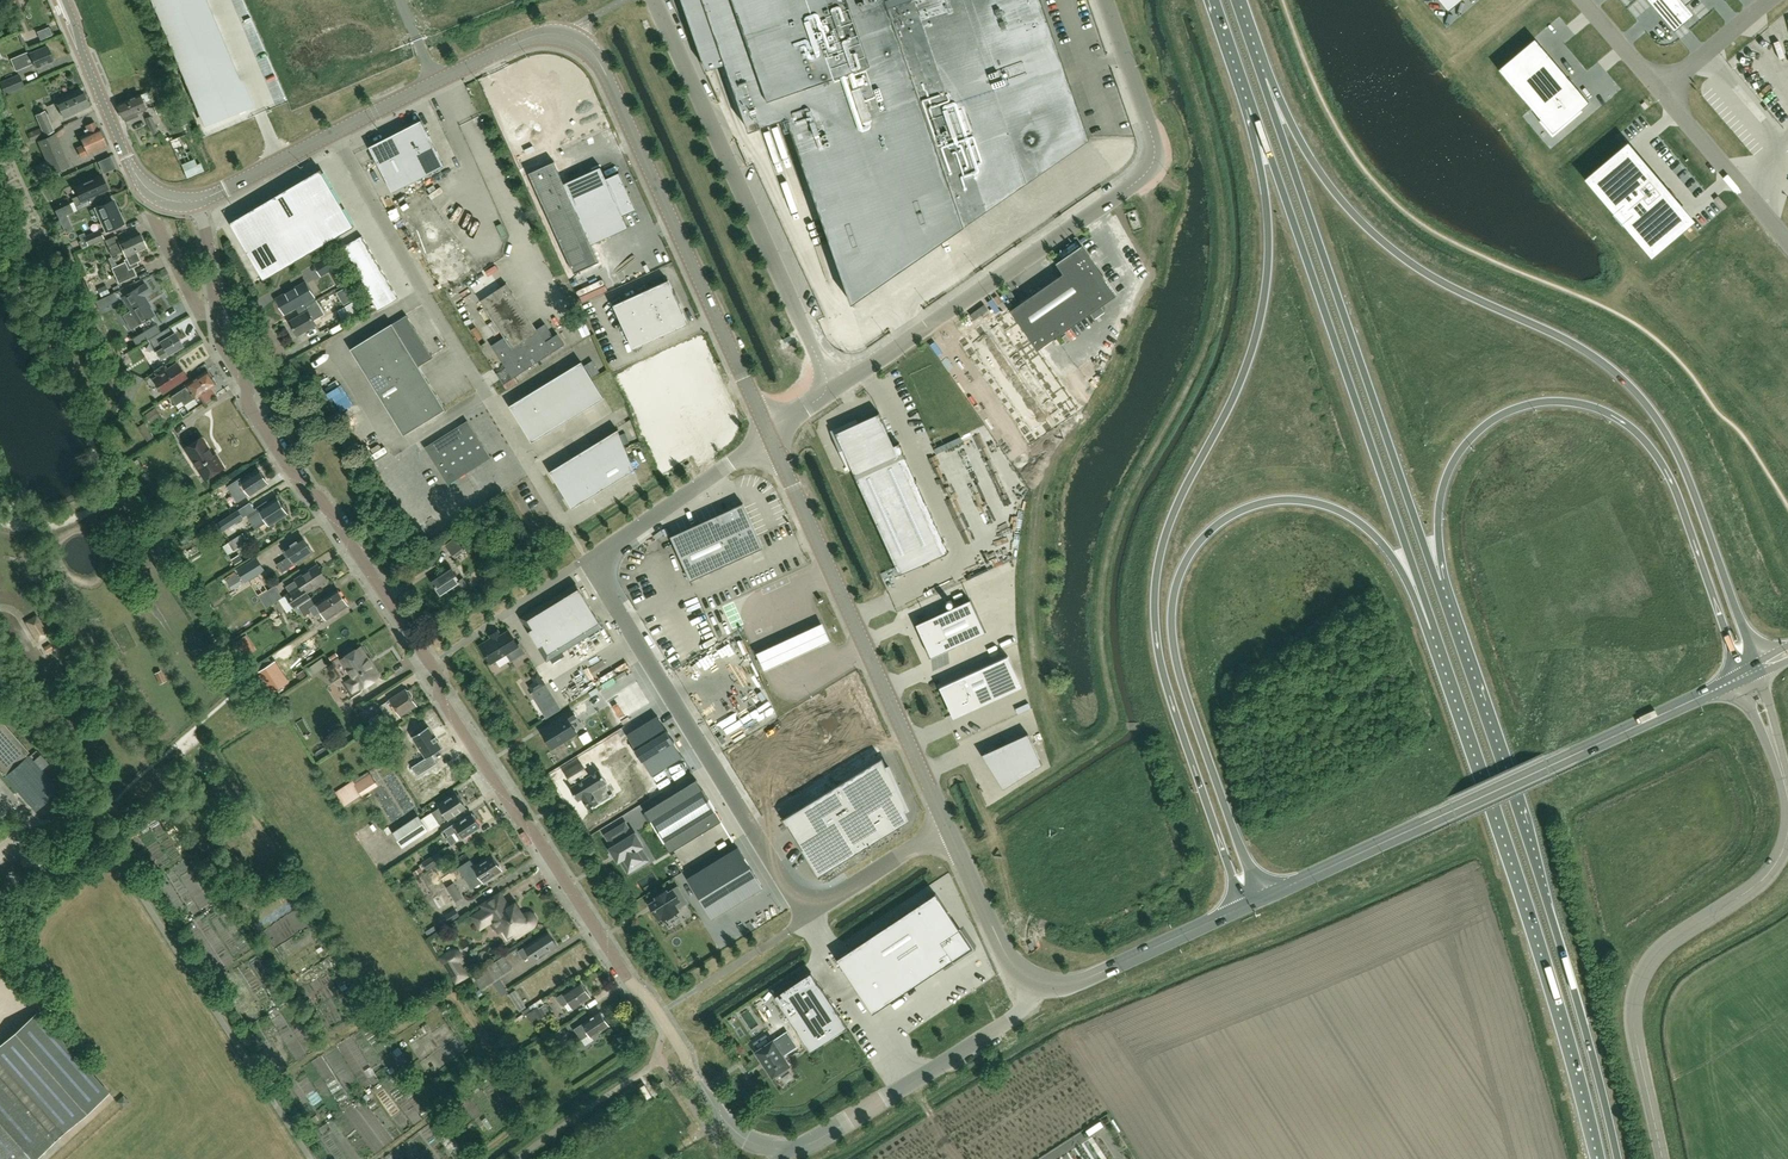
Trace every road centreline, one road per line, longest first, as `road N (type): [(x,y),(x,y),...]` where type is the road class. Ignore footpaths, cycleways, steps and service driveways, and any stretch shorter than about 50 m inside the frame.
road 1 (residential): [(781,1149),(742,1137),(690,1075),(669,1027),(631,985),(441,699),(439,675),(249,407),(215,310)]
road 2 (tertiary): [(771,437),(605,73),(576,40),(544,34),(513,45),(200,201)]
road 3 (trunk): [(1253,105),(1267,209),(1263,306),(1239,383),(1165,533),(1154,624),(1163,677),(1245,907)]
road 4 (trunk): [(1757,662),(1684,468),(1644,401),(1579,347),(1388,247),(1330,187),(1262,79)]
road 5 (trunk): [(1260,900),(1175,656),(1172,607),(1191,554),(1232,515),(1261,505),(1332,508),(1388,551),(1435,628)]
road 6 (unclassified): [(809,914),(588,563),(771,437)]
road 7 (trunk): [(1617,1158),(1568,972),(1436,581)]
road 8 (trunk): [(1436,581),(1443,488),(1467,443),(1509,411),(1563,402),(1592,407),(1618,419),(1659,458),(1741,677)]
road 9 (unclassified): [(833,391),(1137,185),(1156,159),(1105,0)]
road 10 (trunk): [(1435,628),(1548,966),(1600,1158)]
road 11 (trunk): [(1253,105),(1435,628)]
road 12 (trunk): [(1436,581),(1262,79)]
road 13 (primary): [(1260,900),(1741,677)]
road 14 (tertiary): [(948,829),(771,437)]
road 15 (unclassified): [(654,0),(833,391)]
road 16 (tertiary): [(1666,1158),(1634,1037),(1629,1006),(1637,977),(1664,944),(1766,878),(1787,835)]
road 17 (unclassified): [(781,1149),(820,1139),(1011,1022),(1043,984)]
road 18 (tertiary): [(200,201),(168,200),(135,172),(64,0)]
road 19 (tertiary): [(1043,984),(1076,983),(1245,907)]
road 20 (unclassified): [(1787,239),(1664,94)]
road 21 (tertiary): [(1043,984),(1010,960),(948,829)]
road 22 (unclassified): [(948,829),(809,914)]
road 23 (unclassified): [(1773,0),(1664,94)]
road 24 (unclassified): [(809,914),(698,989)]
road 25 (residential): [(215,310),(198,312),(152,215)]
road 26 (unclassified): [(1664,94),(1584,0)]

